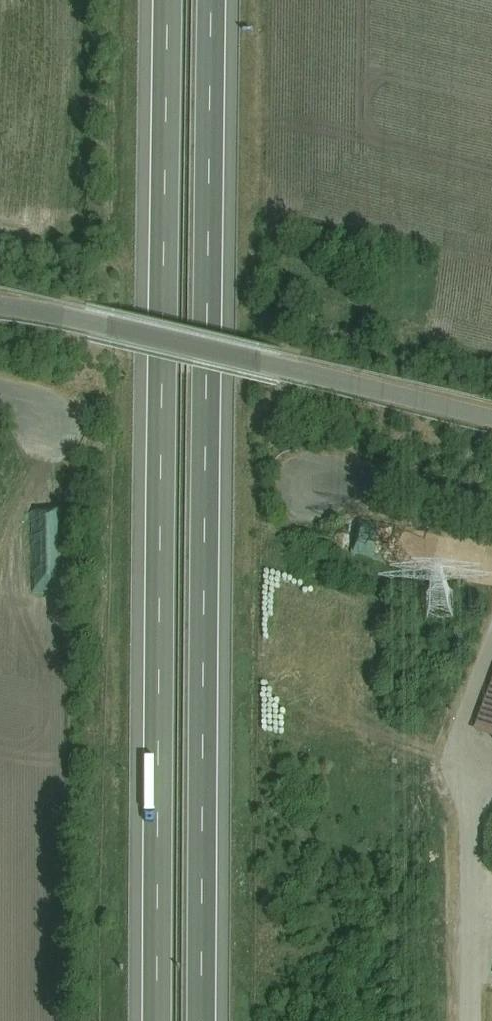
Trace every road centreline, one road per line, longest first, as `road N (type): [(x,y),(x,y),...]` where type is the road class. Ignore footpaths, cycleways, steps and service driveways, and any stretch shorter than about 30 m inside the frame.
road 1 (motorway): [(203,1020),(214,0)]
road 2 (motorway): [(169,0),(160,1020)]
road 3 (unclassified): [(0,310),(277,373)]
road 4 (unclassified): [(491,424),(277,373)]

